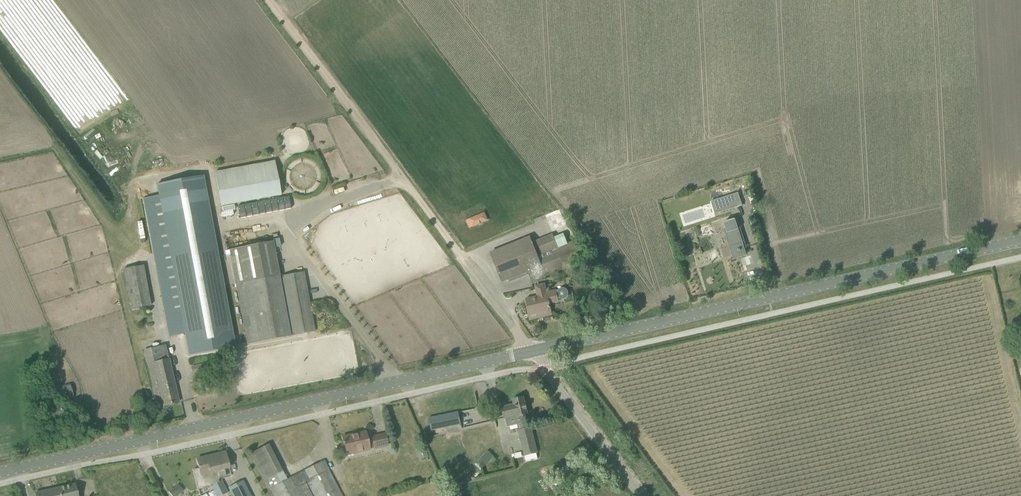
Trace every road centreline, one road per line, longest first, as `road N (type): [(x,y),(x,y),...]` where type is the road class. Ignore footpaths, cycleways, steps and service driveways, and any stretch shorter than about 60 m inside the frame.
road 1 (tertiary): [(0,473),(533,352)]
road 2 (tertiary): [(533,352),(1020,240)]
road 3 (track): [(533,352),(270,0)]
road 4 (unclassified): [(642,495),(533,352)]

